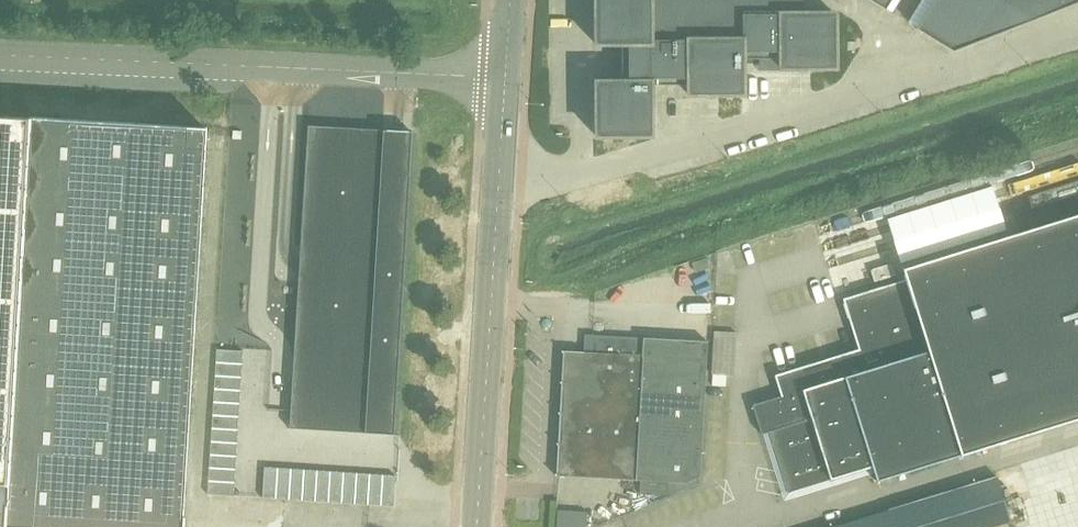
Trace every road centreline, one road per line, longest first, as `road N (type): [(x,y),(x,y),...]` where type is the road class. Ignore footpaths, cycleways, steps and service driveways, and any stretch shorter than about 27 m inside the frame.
road 1 (unclassified): [(506,77),(0,55)]
road 2 (unclassified): [(477,526),(506,77)]

